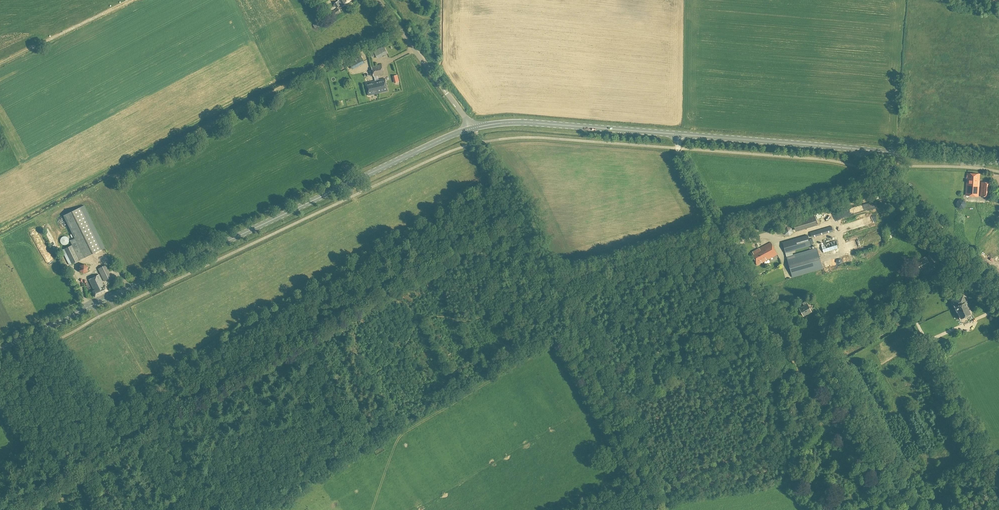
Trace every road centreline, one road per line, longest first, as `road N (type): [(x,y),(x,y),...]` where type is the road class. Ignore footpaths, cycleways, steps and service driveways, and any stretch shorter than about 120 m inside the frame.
road 1 (secondary): [(998,162),(526,122),(473,128)]
road 2 (secondary): [(473,128),(0,349)]
road 3 (track): [(79,472),(525,201)]
road 4 (track): [(777,333),(772,438),(753,458),(713,472),(659,509)]
road 5 (track): [(810,351),(970,264)]
road 6 (unclassified): [(473,128),(378,0)]
road 7 (track): [(719,229),(777,333),(810,351)]
road 8 (track): [(887,182),(998,276)]

